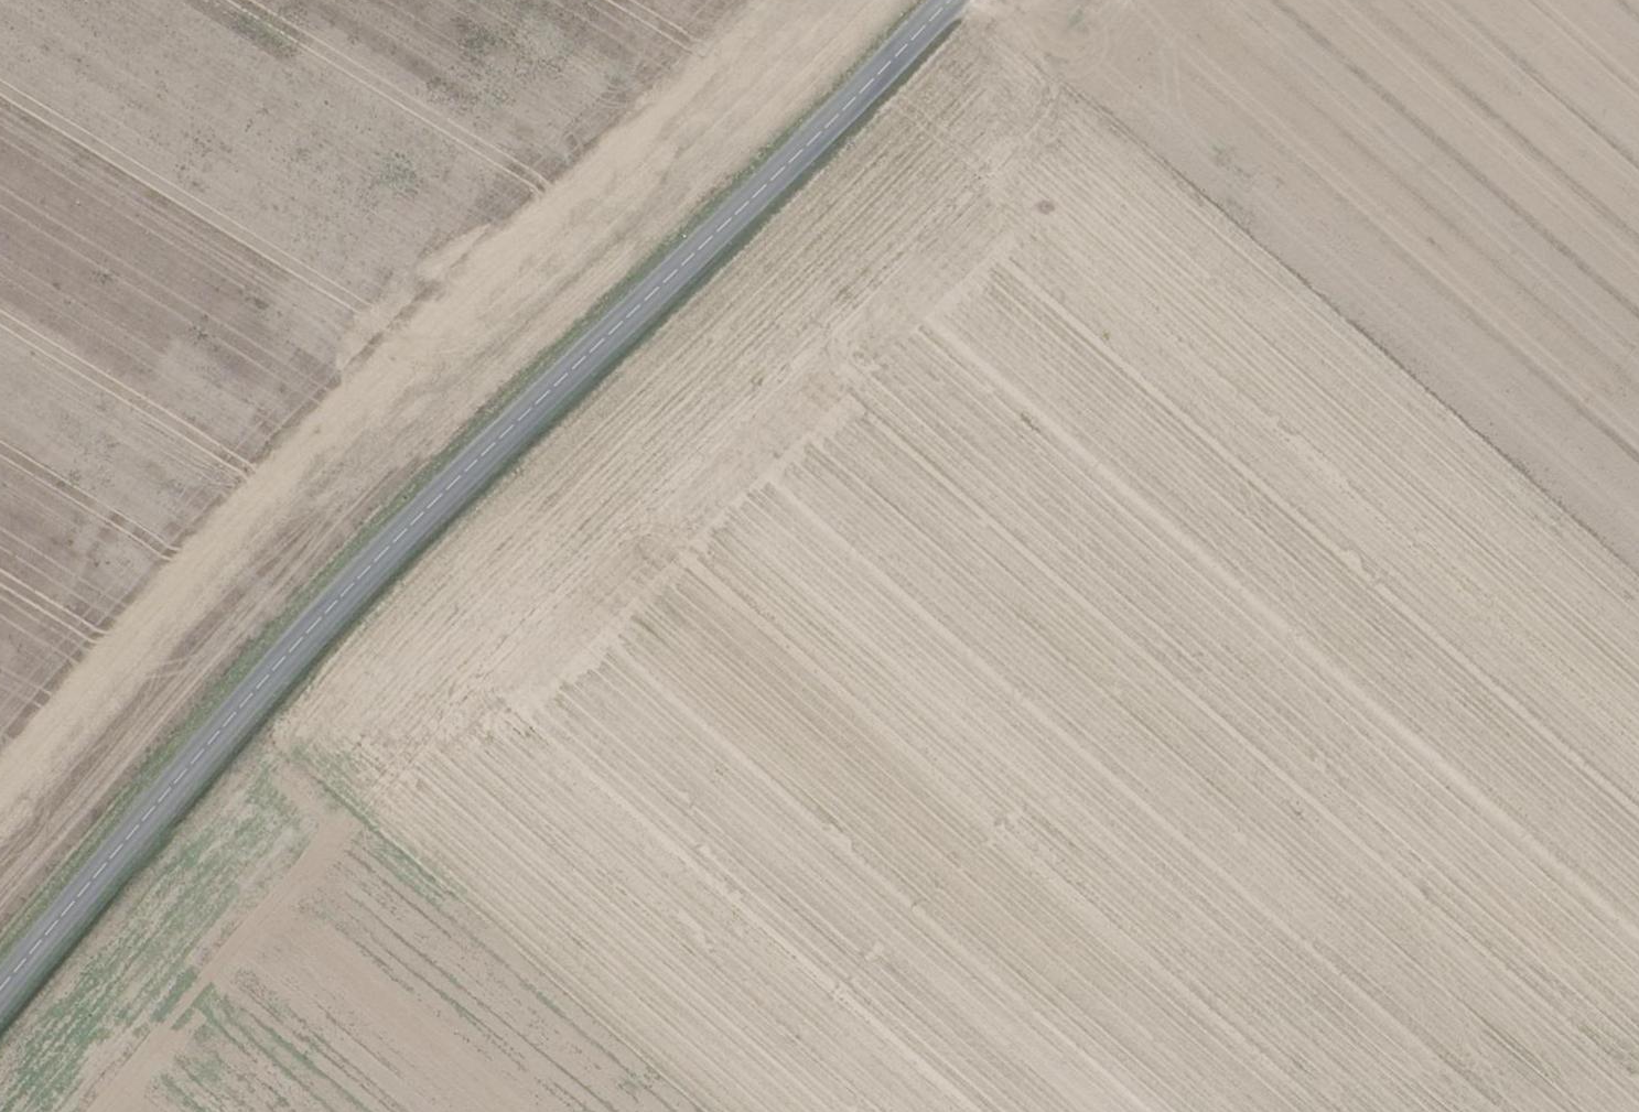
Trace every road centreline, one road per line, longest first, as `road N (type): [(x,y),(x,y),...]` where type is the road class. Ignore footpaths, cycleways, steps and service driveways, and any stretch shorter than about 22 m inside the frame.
road 1 (tertiary): [(0,1000),(207,754),(358,591),(959,0)]

